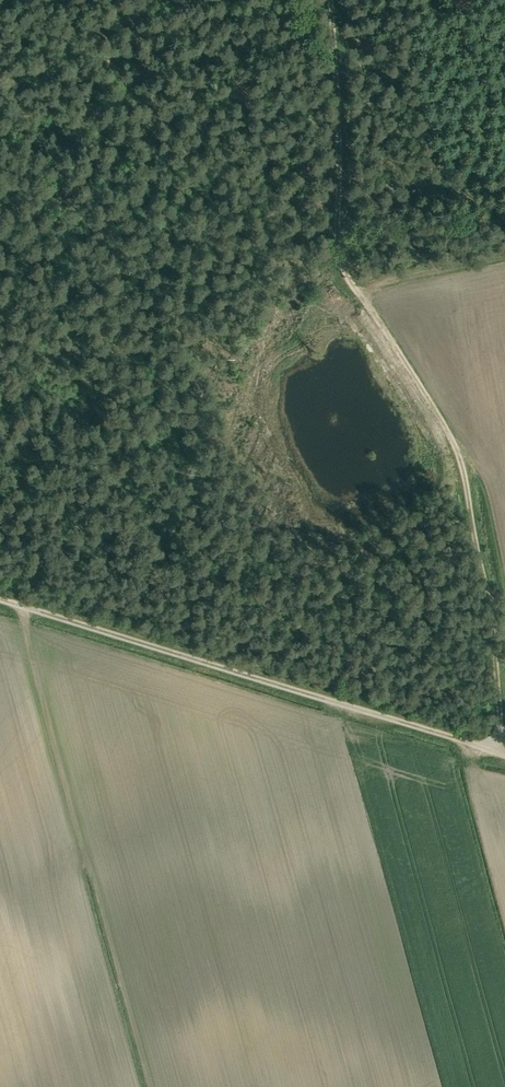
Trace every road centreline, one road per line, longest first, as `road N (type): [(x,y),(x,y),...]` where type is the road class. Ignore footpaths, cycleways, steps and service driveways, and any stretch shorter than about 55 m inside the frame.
road 1 (track): [(504,753),(492,749),(499,699),(464,471),(336,244),(332,0)]
road 2 (unclassified): [(0,598),(492,749)]
road 3 (track): [(351,282),(504,258)]

